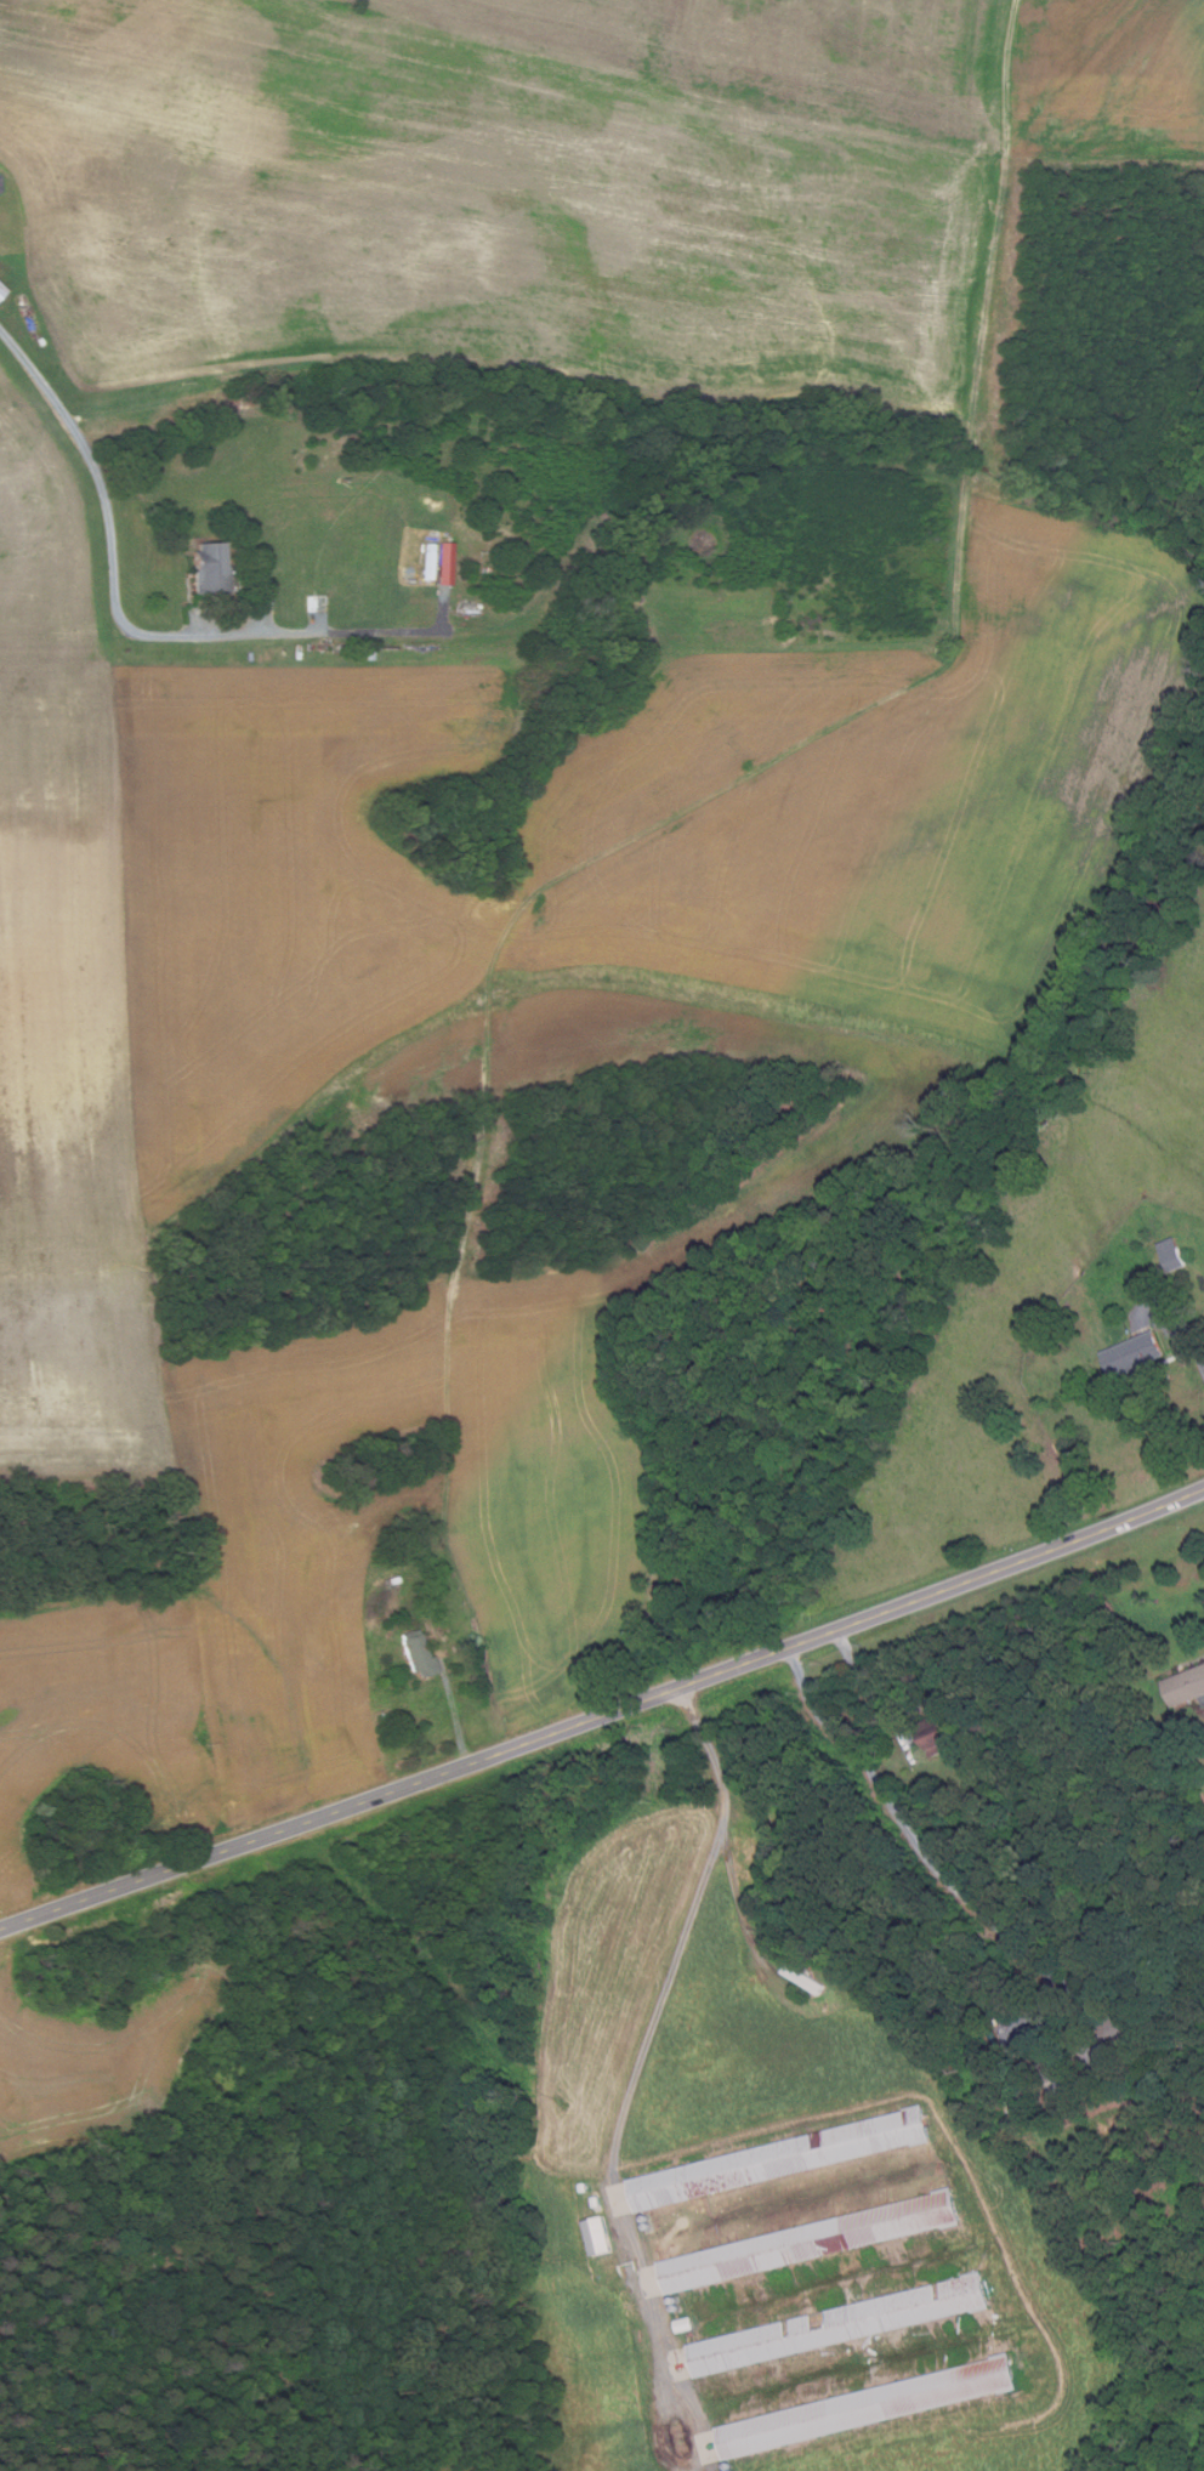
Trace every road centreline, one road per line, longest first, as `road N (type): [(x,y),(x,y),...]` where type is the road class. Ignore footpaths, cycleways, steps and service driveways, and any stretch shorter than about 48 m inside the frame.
road 1 (secondary): [(1203,1489),(471,1765),(0,1929)]

